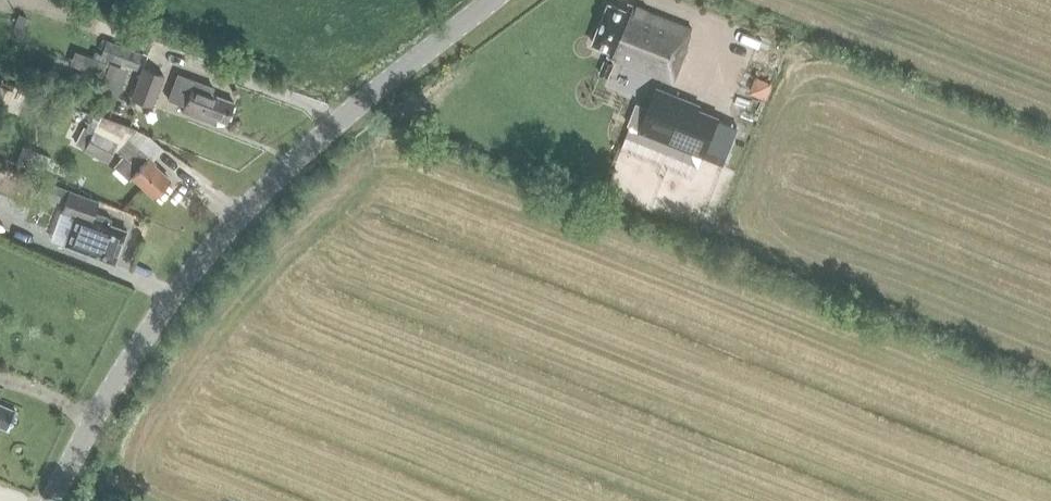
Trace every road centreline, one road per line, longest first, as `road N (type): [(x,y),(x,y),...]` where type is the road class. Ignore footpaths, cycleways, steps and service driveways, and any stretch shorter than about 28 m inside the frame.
road 1 (tertiary): [(55,500),(96,411),(141,340),(256,196),(503,0)]

